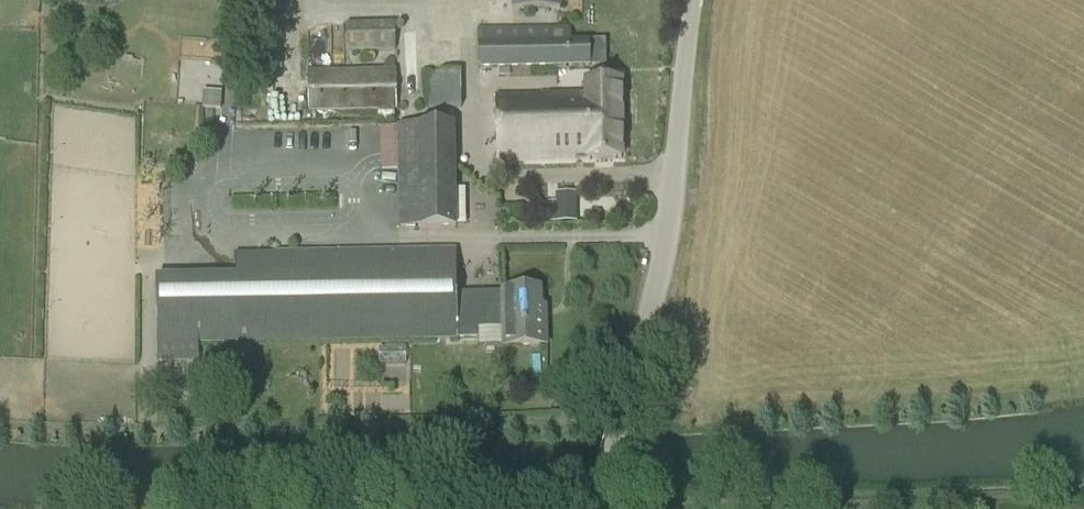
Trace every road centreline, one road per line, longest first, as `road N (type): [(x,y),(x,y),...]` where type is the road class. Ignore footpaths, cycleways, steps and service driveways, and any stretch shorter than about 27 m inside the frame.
road 1 (unclassified): [(599,508),(660,262),(697,0)]

